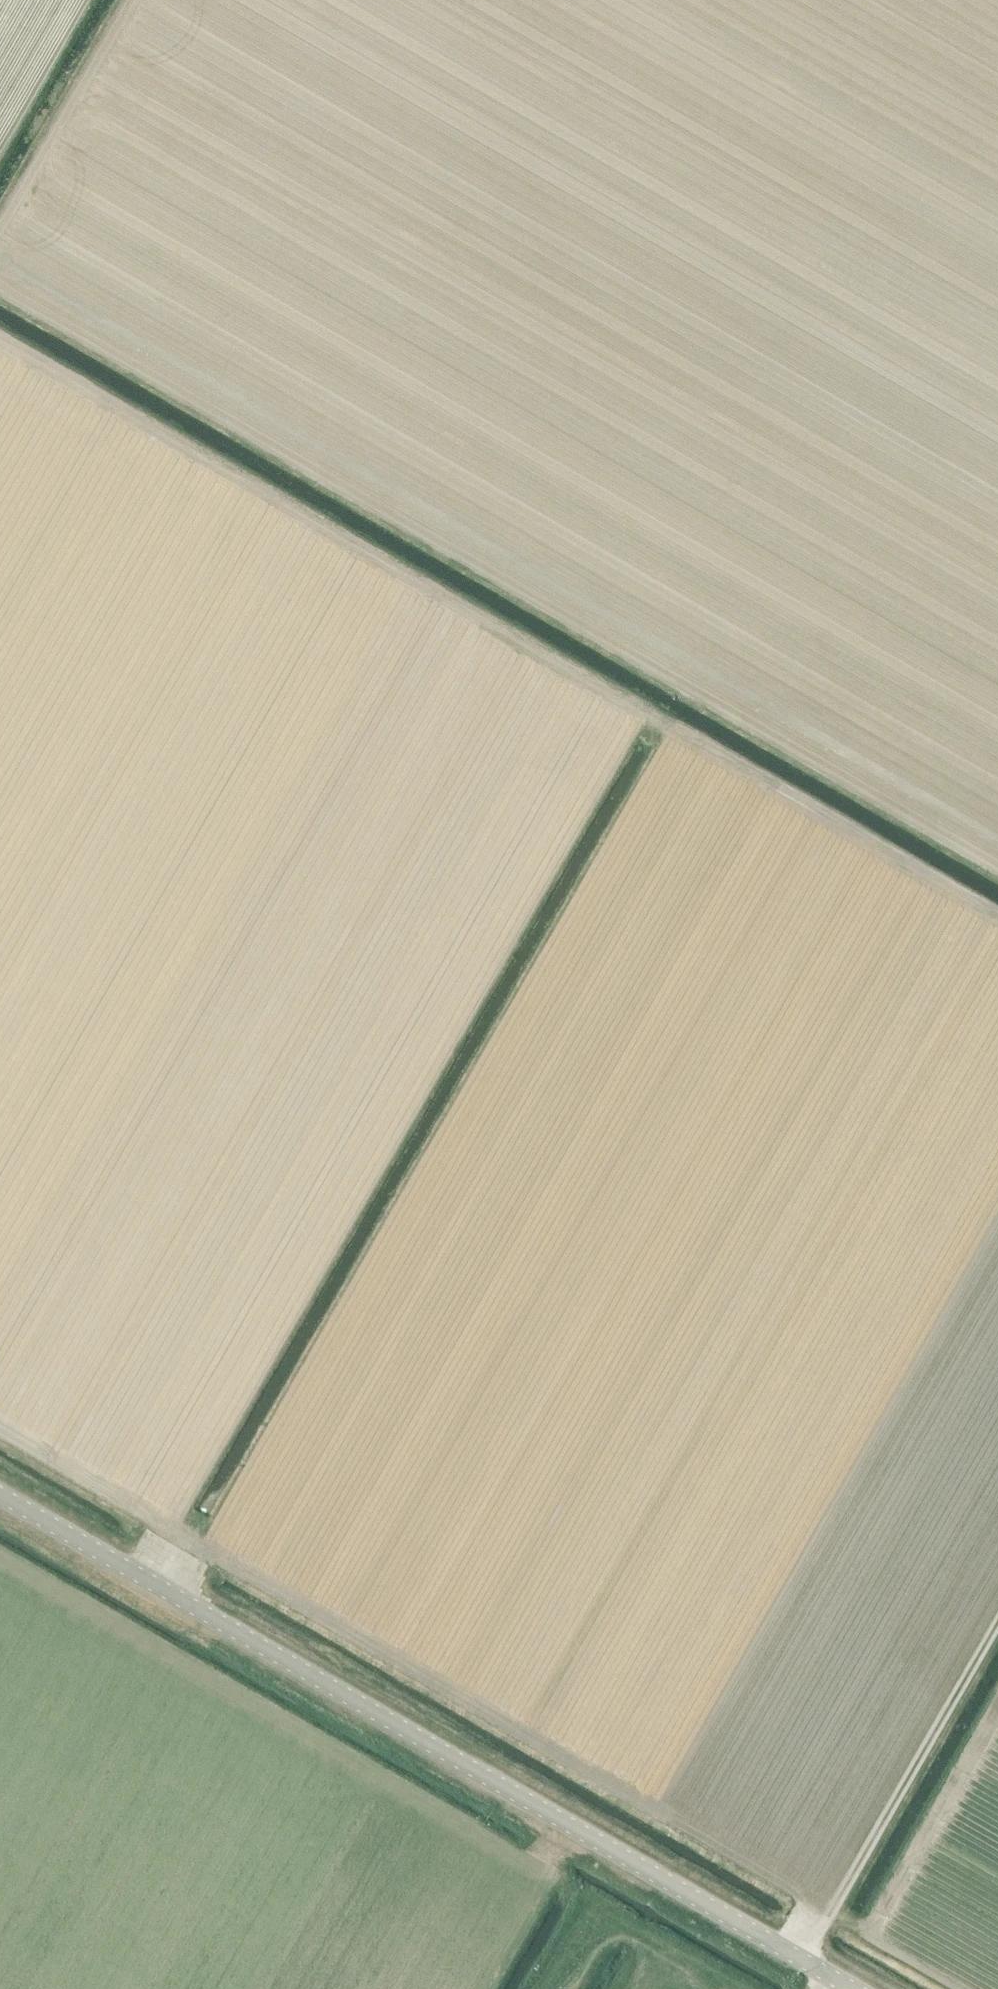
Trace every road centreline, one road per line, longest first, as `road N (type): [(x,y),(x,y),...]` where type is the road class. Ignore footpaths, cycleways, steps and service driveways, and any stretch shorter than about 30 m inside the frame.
road 1 (unclassified): [(850,1988),(0,1498)]
road 2 (track): [(997,1623),(801,1961)]

